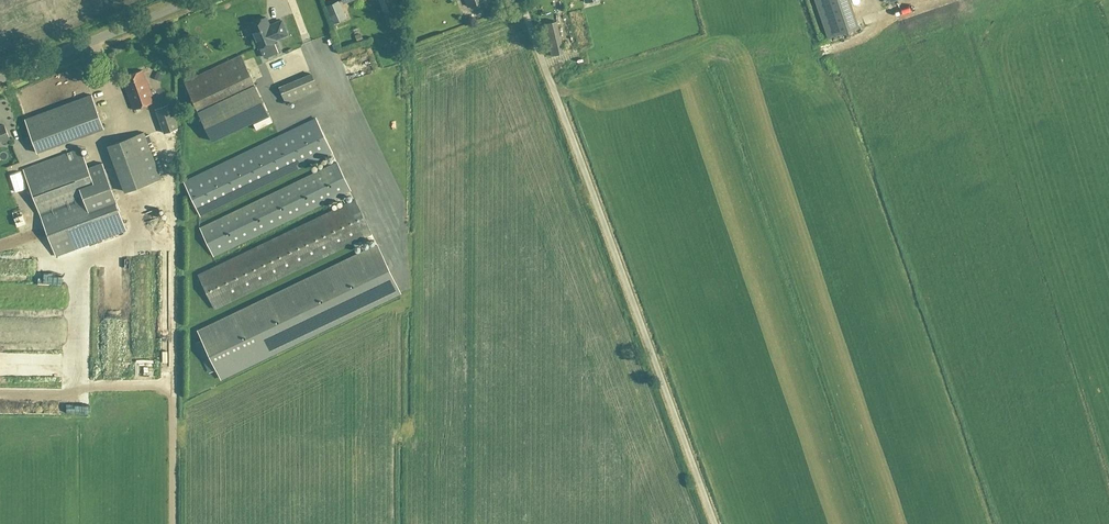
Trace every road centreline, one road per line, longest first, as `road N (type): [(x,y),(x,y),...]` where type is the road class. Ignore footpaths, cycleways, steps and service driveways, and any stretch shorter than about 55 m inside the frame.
road 1 (residential): [(0,80),(194,0)]

